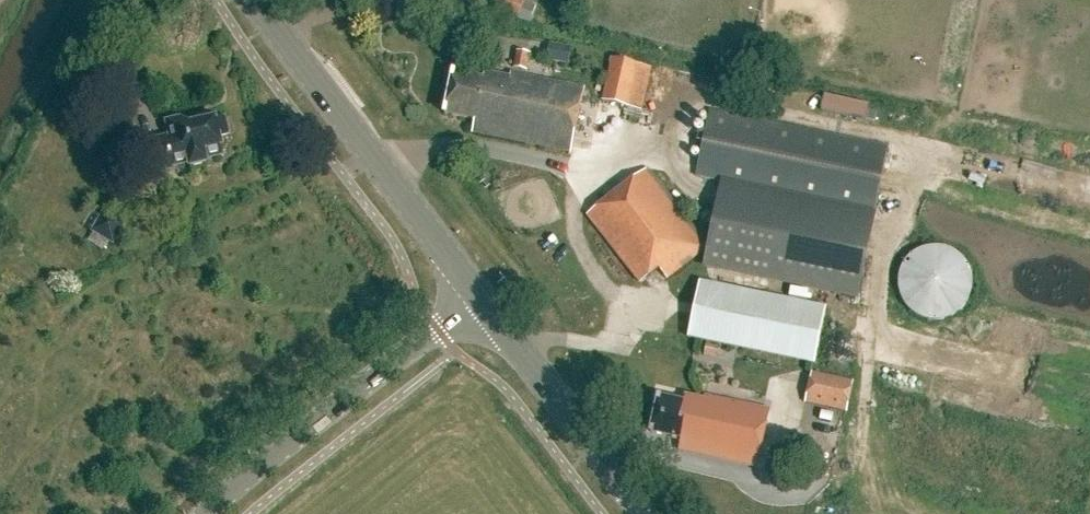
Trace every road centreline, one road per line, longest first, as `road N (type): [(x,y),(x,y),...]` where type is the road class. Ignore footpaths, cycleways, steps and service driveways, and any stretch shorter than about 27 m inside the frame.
road 1 (primary): [(485,305),(253,0)]
road 2 (secondary): [(209,513),(485,305)]
road 3 (primary): [(641,513),(485,305)]

